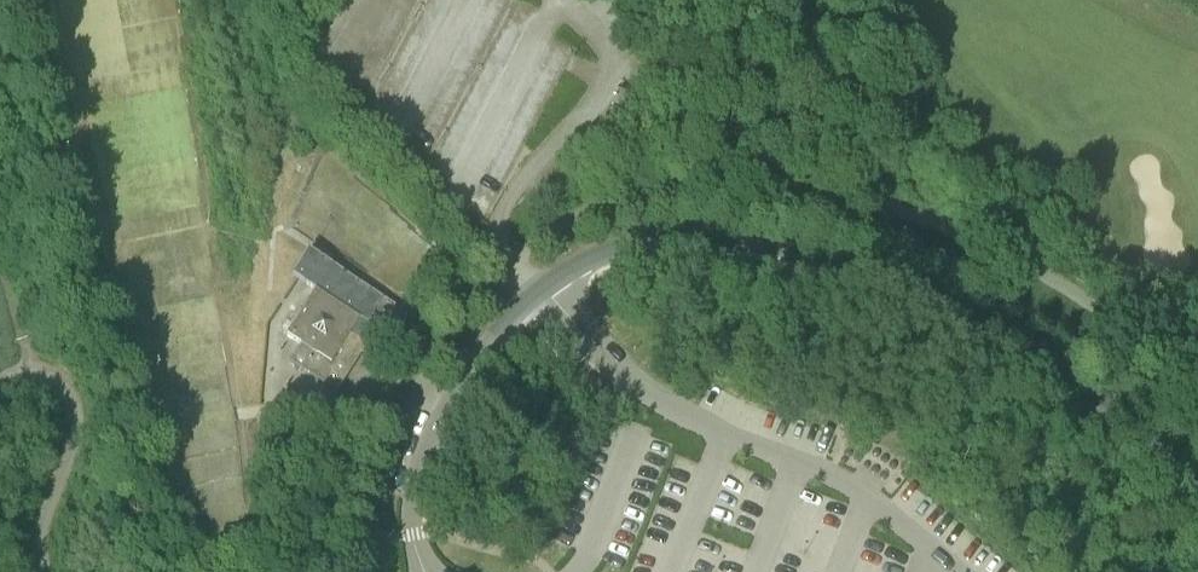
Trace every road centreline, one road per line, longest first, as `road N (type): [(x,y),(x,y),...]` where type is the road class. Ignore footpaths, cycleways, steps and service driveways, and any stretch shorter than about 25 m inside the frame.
road 1 (unclassified): [(1197,484),(1124,416),(991,326),(803,252),(670,236),(581,262),(530,293),(504,324),(452,401),(415,485),(417,571)]

